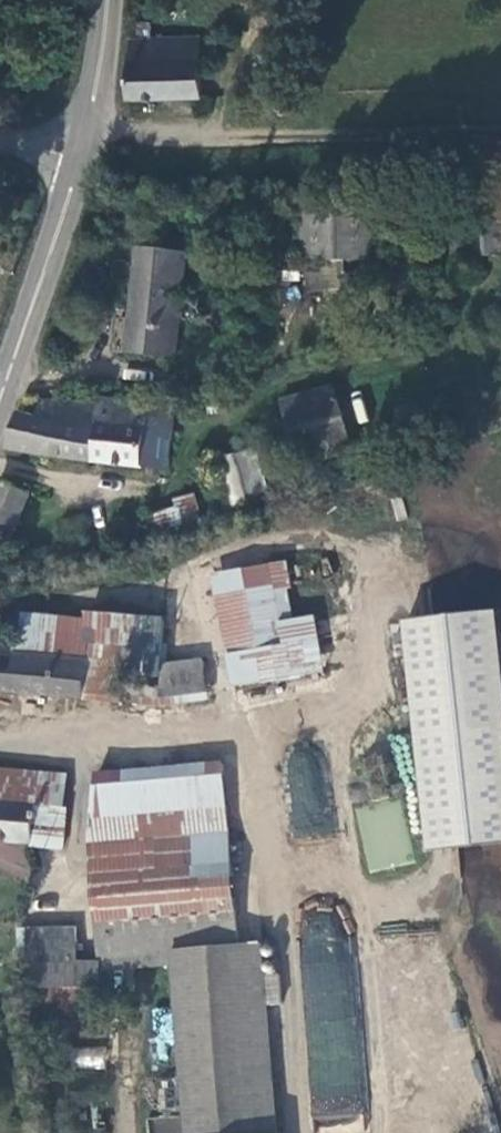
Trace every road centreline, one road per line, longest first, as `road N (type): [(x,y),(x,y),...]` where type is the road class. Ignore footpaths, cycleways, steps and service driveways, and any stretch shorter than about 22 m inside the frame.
road 1 (track): [(500,145),(89,142)]
road 2 (secondary): [(89,142),(0,402)]
road 3 (secondary): [(109,0),(89,142)]

